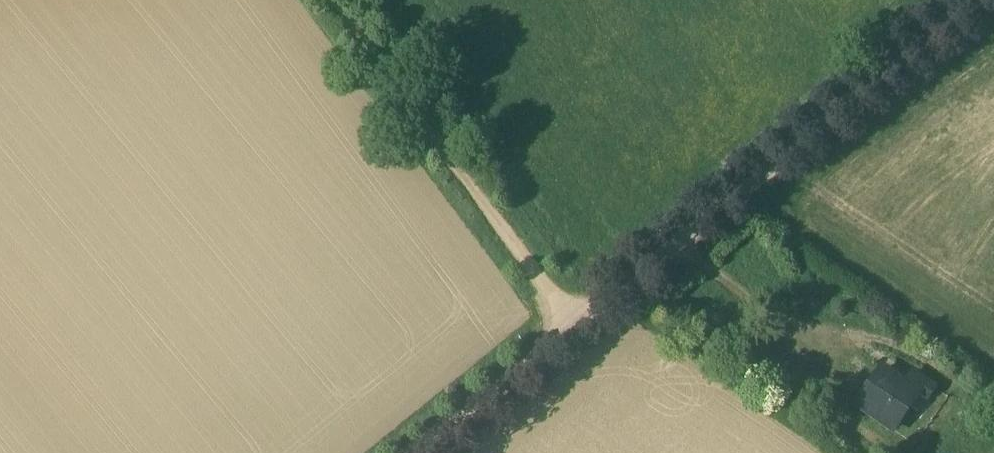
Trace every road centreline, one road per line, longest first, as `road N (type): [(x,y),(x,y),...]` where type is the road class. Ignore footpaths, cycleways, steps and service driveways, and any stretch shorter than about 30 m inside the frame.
road 1 (unclassified): [(420,452),(975,0)]
road 2 (track): [(572,324),(328,0)]

